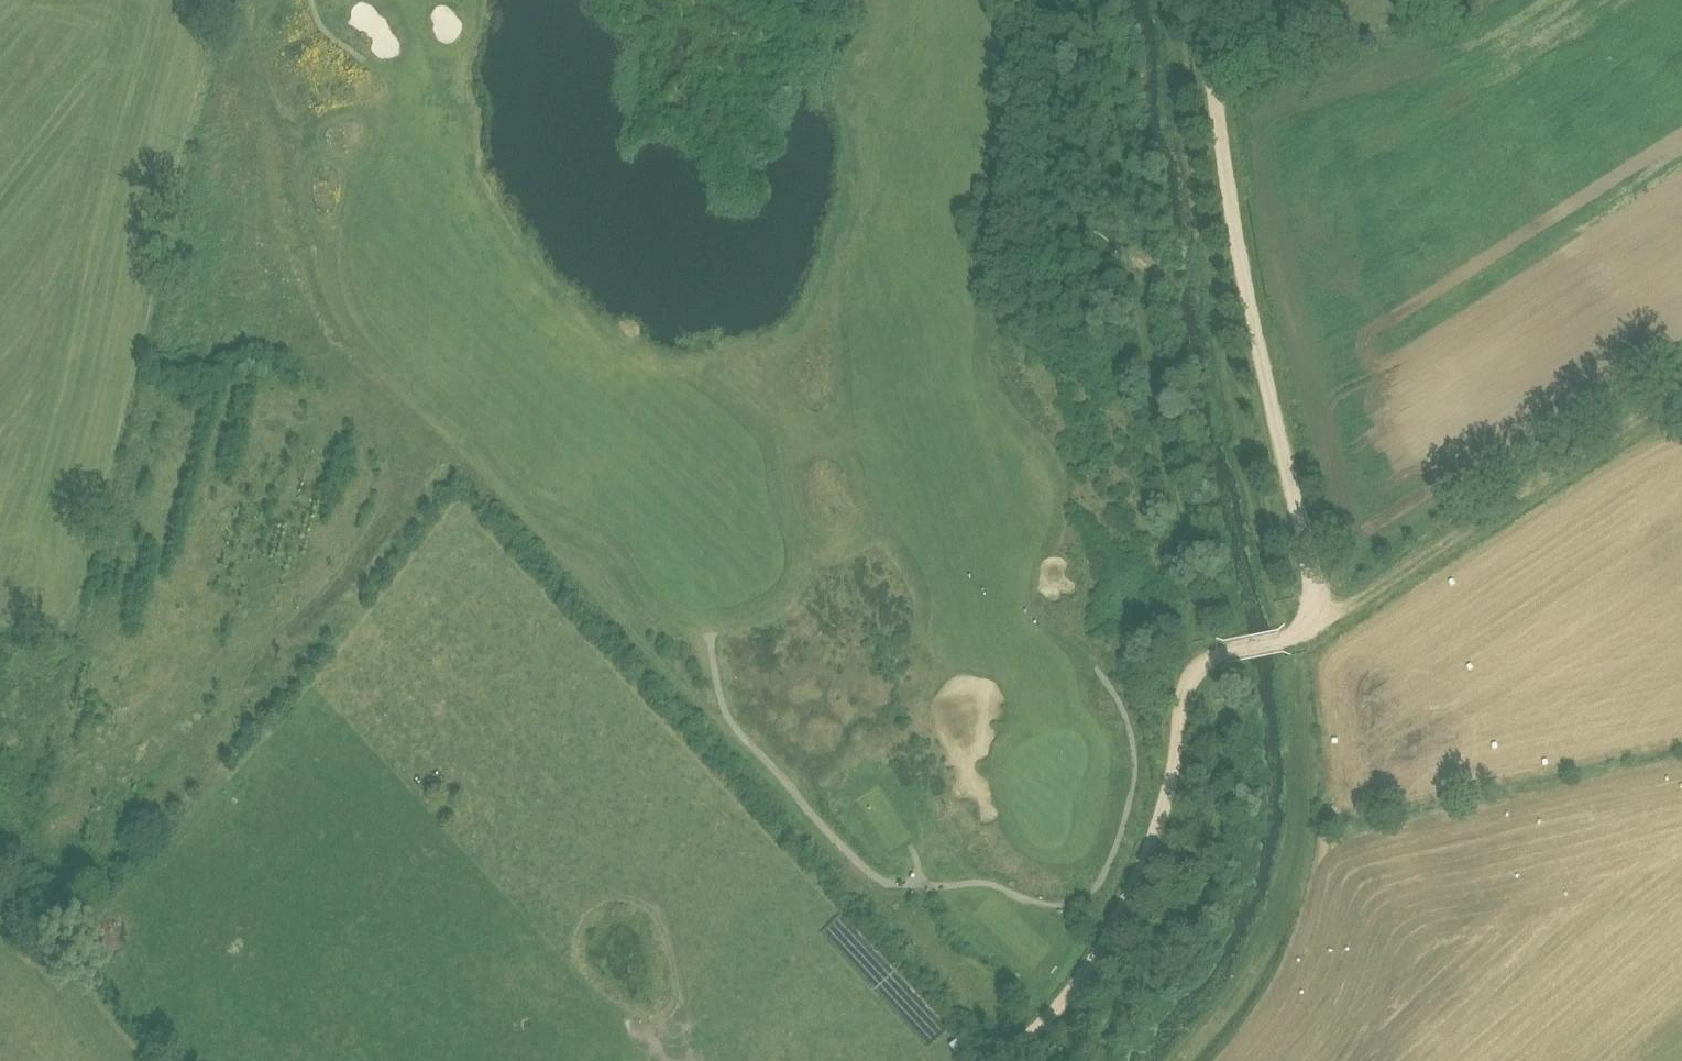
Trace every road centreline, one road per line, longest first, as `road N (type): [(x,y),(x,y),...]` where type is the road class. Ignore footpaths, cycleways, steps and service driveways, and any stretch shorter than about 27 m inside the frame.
road 1 (track): [(1325,621),(1234,214),(1201,0)]
road 2 (track): [(998,1060),(1055,1013),(1122,915),(1170,786),(1179,698),(1205,658)]
road 3 (track): [(1325,621),(1681,400)]

